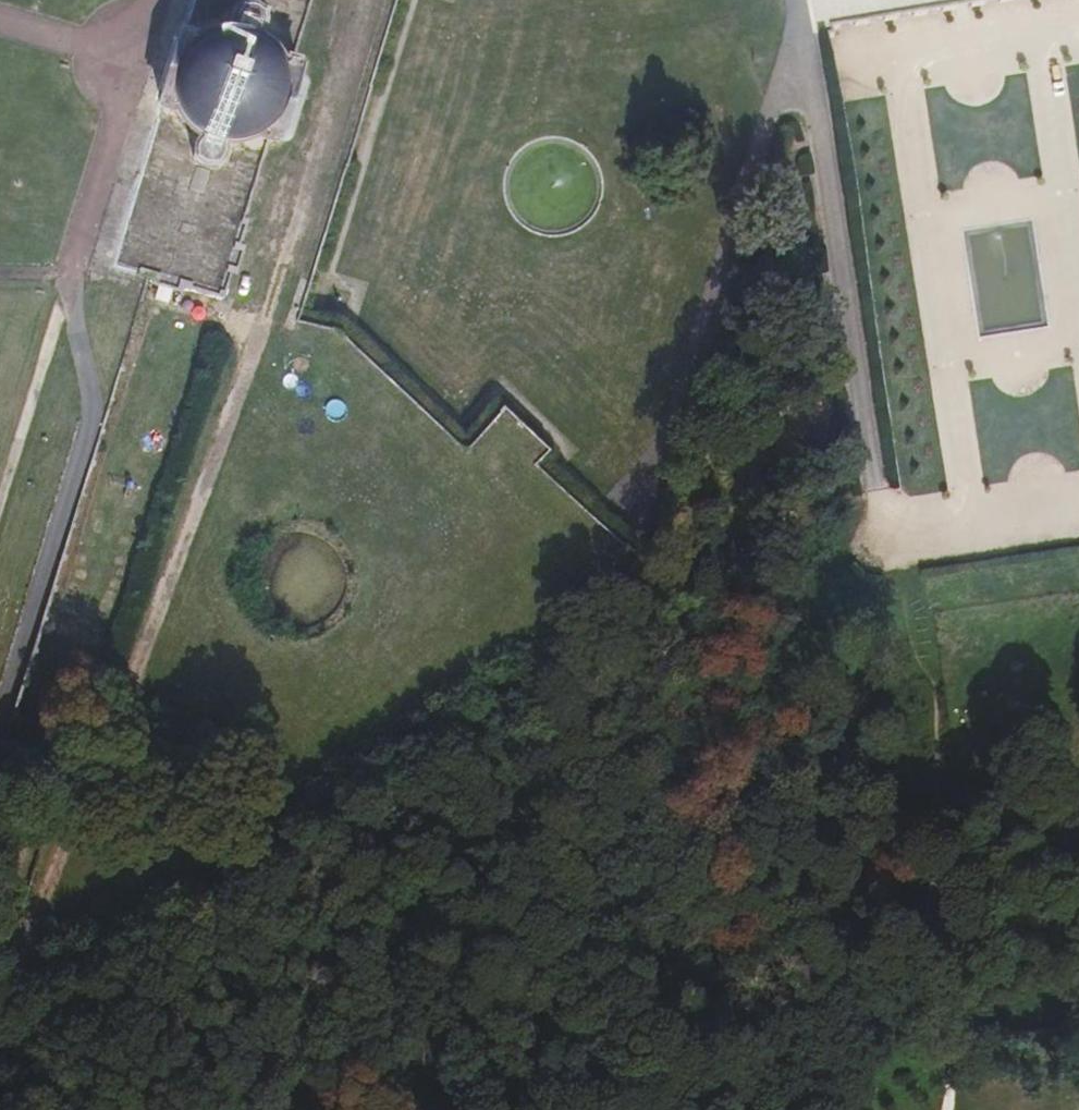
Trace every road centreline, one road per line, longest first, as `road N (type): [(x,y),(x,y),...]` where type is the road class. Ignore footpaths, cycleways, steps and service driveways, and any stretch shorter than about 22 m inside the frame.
road 1 (track): [(336,1109),(434,1024),(536,884),(592,842),(633,829),(699,826),(804,865),(840,915),(877,999),(943,994)]
road 2 (track): [(73,273),(0,495)]

